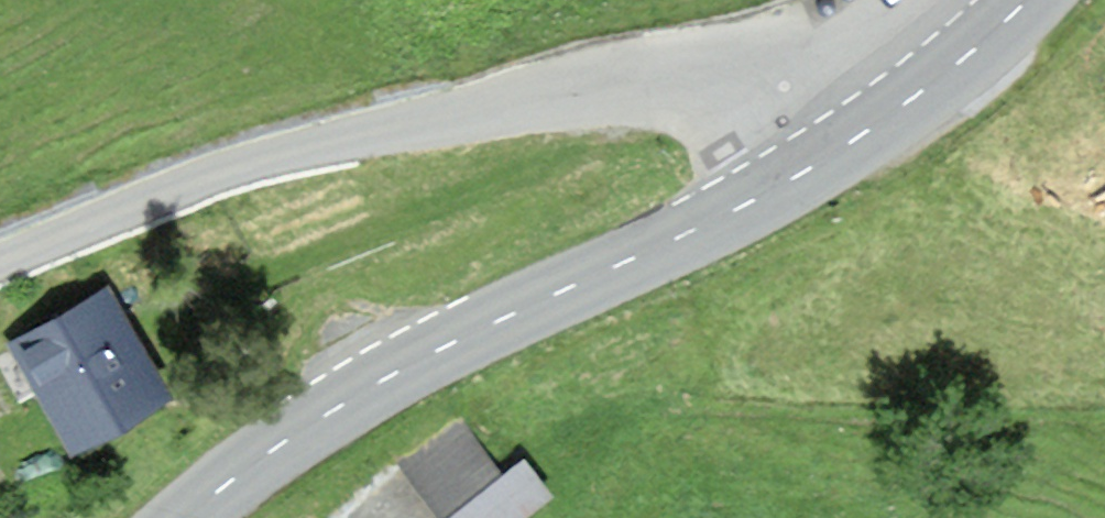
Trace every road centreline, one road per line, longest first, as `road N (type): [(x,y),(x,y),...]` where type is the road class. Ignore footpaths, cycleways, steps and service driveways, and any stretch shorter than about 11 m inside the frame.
road 1 (unclassified): [(0,258),(63,226),(298,144),(592,93),(922,95)]
road 2 (primary): [(191,517),(284,445),(384,383),(825,163),(922,95)]
road 3 (primary): [(922,95),(1029,0)]

